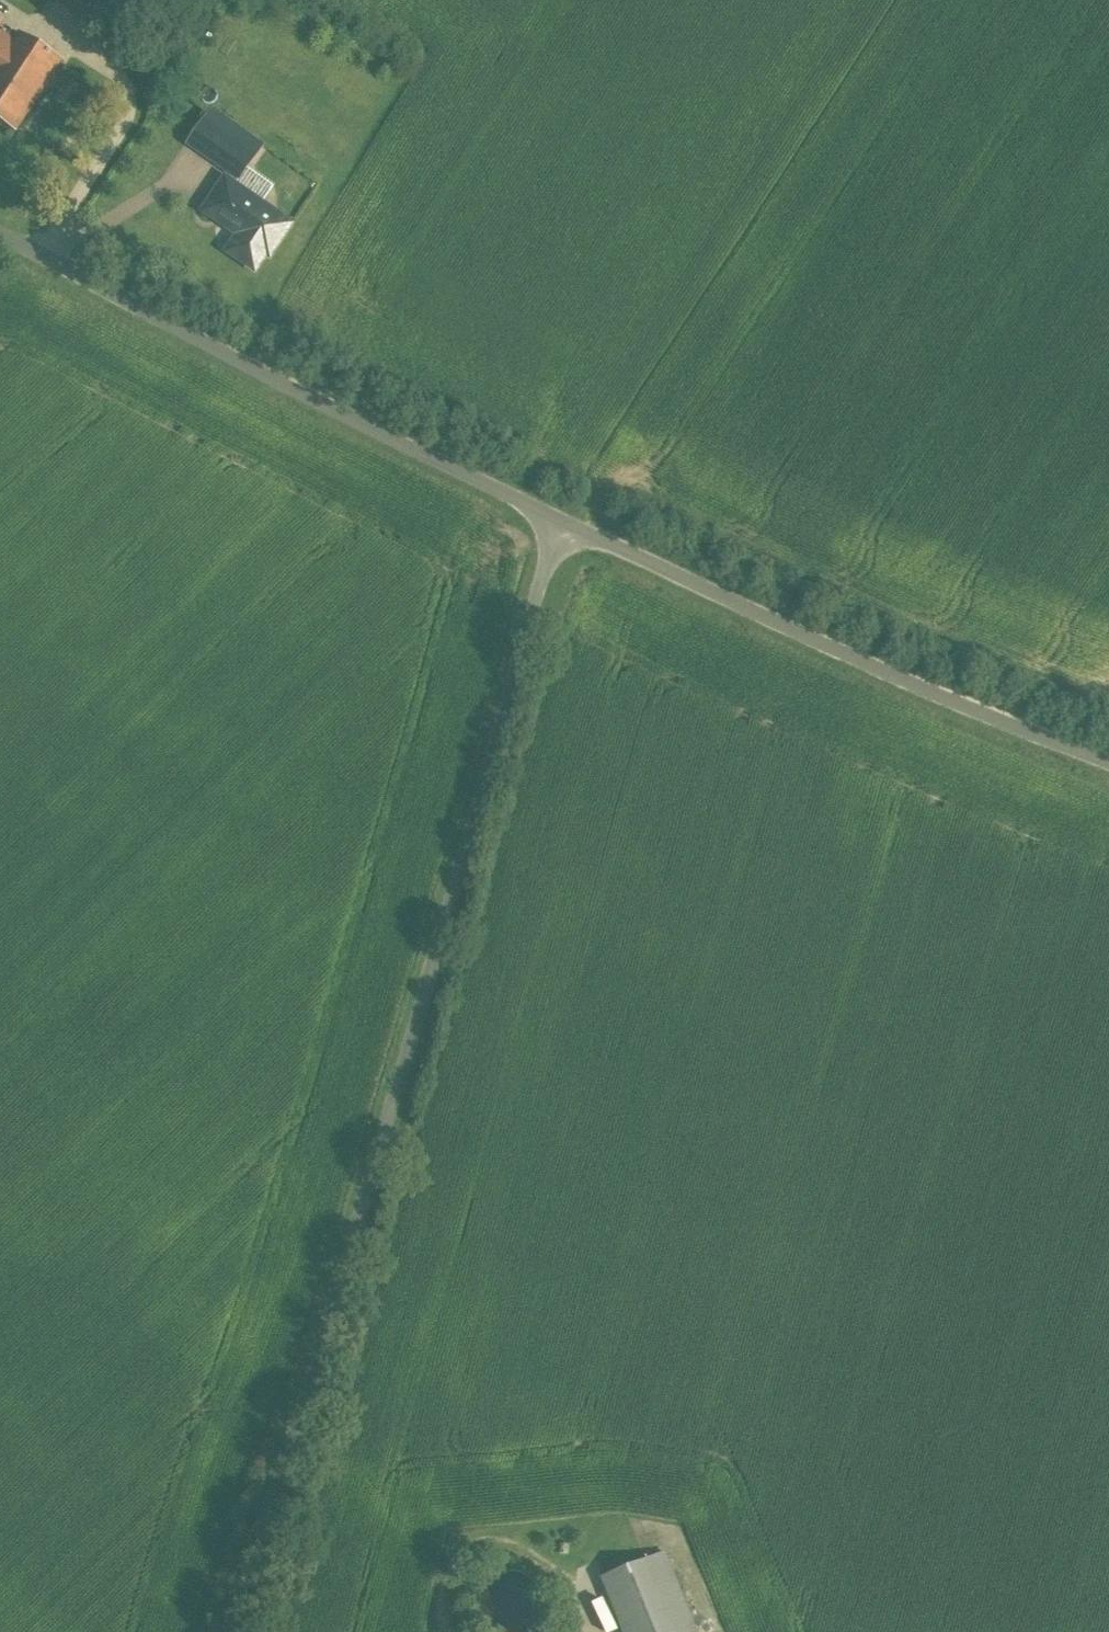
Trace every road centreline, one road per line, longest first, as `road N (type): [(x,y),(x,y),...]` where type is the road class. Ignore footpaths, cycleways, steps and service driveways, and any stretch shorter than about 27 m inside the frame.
road 1 (unclassified): [(559,525),(230,1631)]
road 2 (unclassified): [(559,525),(0,237)]
road 3 (unclassified): [(1108,756),(559,525)]

